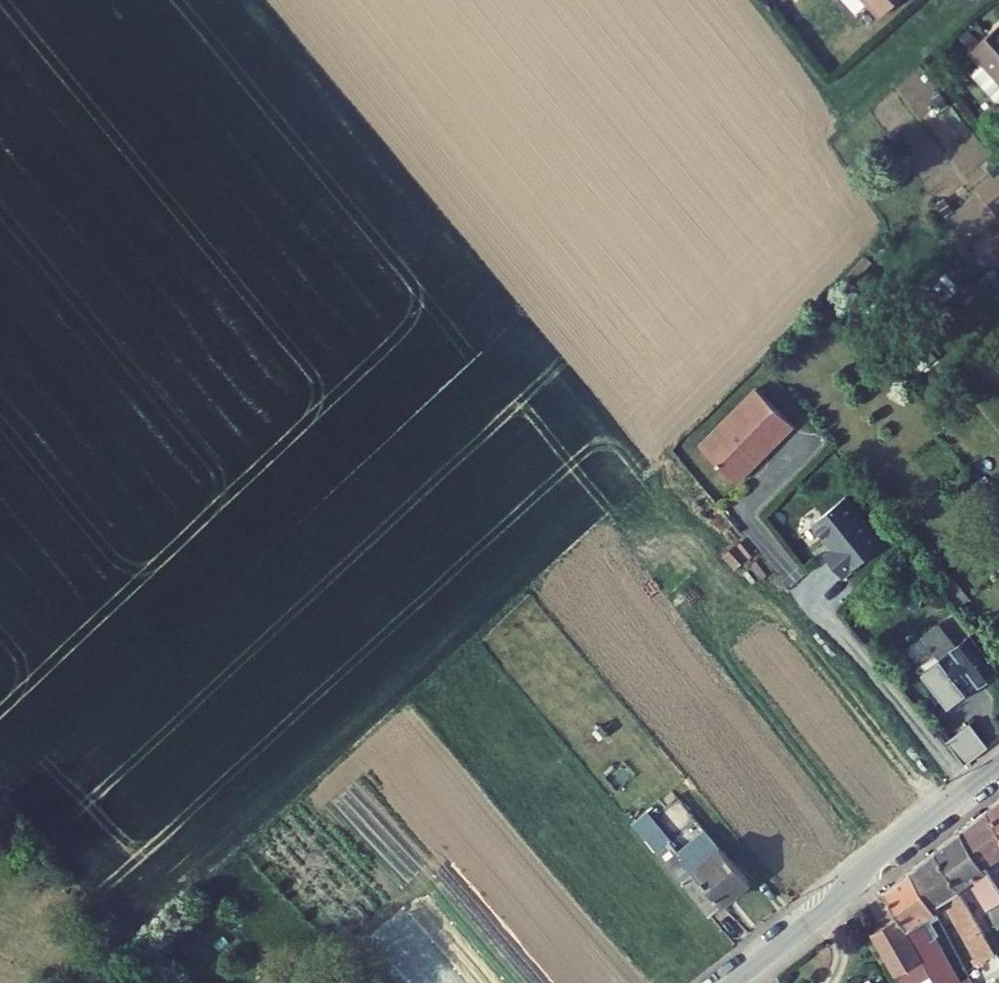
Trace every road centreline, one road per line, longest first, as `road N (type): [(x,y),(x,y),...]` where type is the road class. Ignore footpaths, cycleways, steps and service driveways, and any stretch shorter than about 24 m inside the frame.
road 1 (residential): [(998,772),(734,982)]

